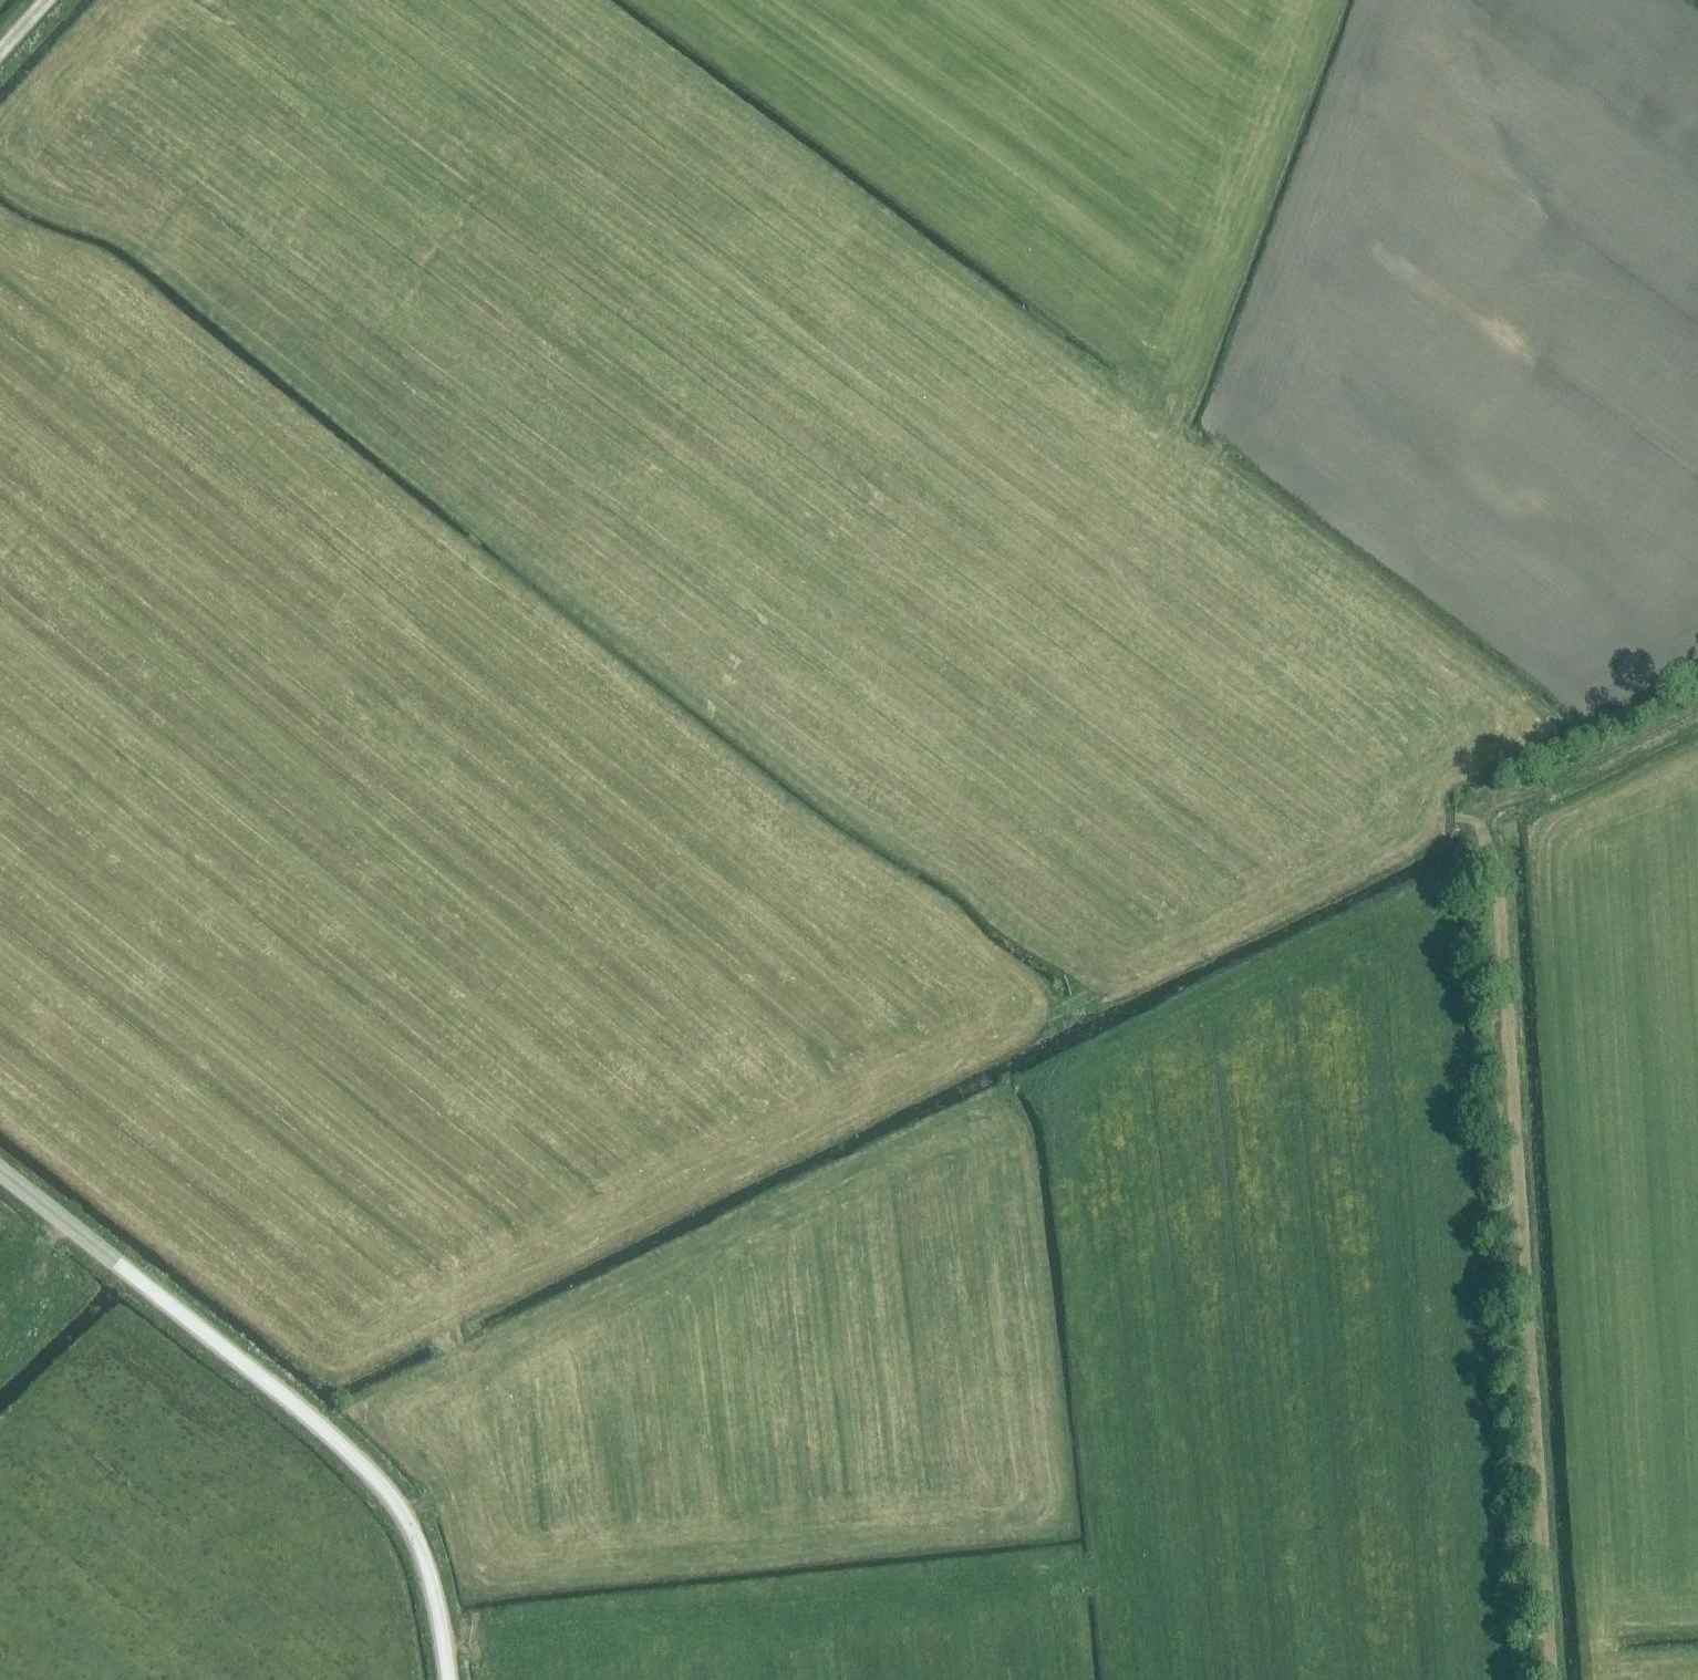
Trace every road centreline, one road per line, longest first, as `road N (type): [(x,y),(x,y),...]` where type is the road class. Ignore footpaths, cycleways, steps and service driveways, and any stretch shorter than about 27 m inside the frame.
road 1 (track): [(1554,1679),(1499,884),(1483,821),(1490,805),(1697,709)]
road 2 (unclassified): [(449,1679),(431,1576),(399,1516),(337,1451),(0,1179)]

